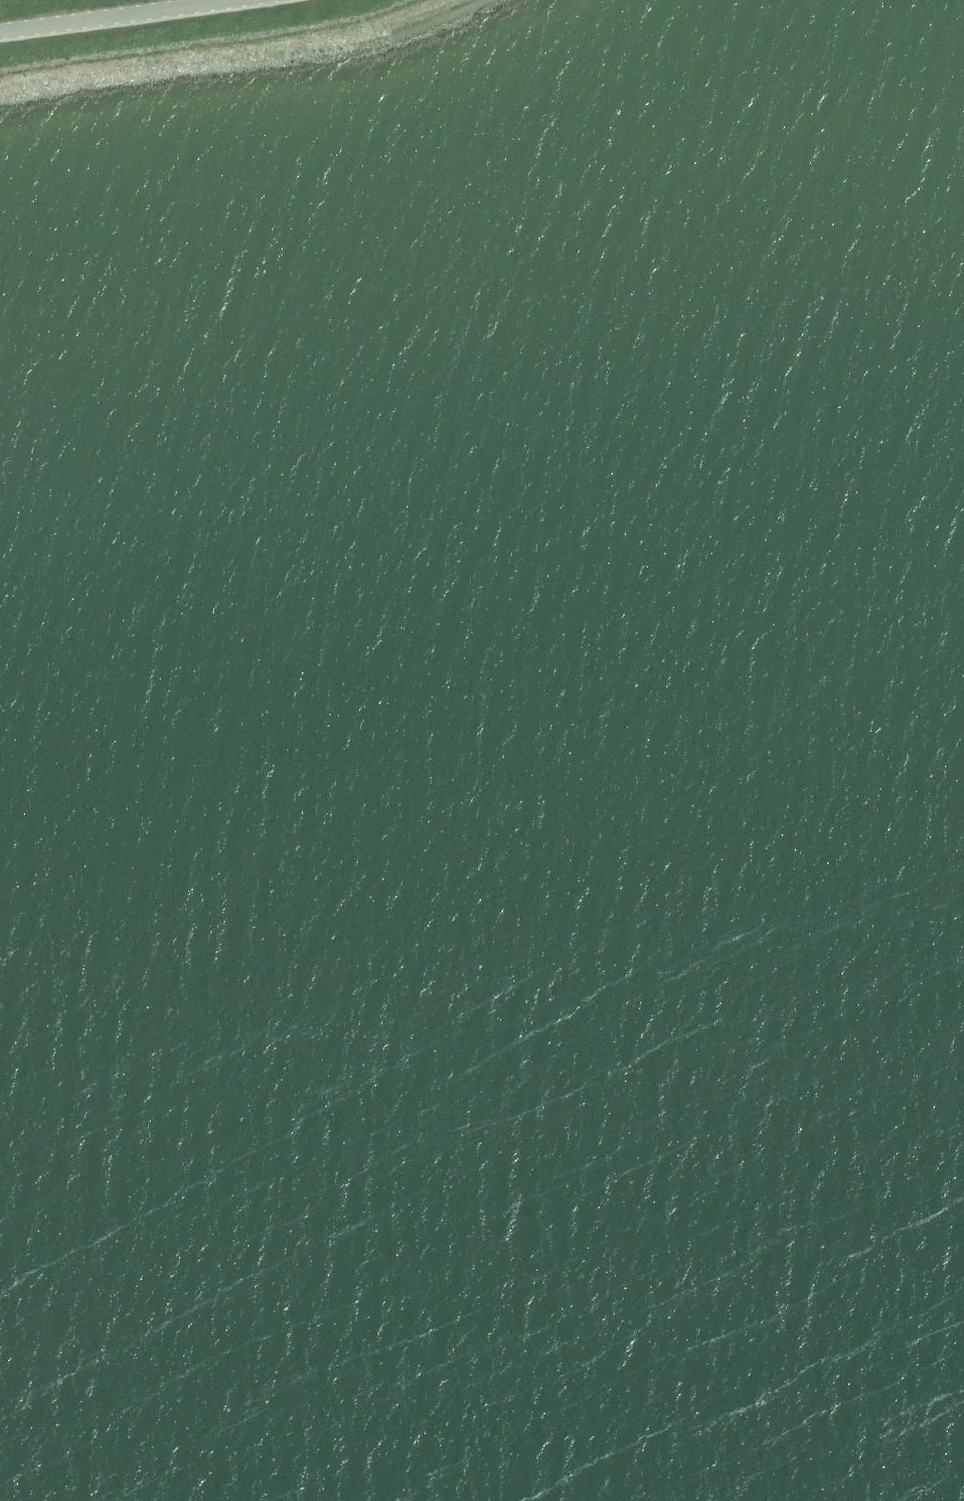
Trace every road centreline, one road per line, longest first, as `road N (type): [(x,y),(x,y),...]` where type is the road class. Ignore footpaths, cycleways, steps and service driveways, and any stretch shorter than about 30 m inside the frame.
road 1 (tertiary): [(0,34),(248,0)]

